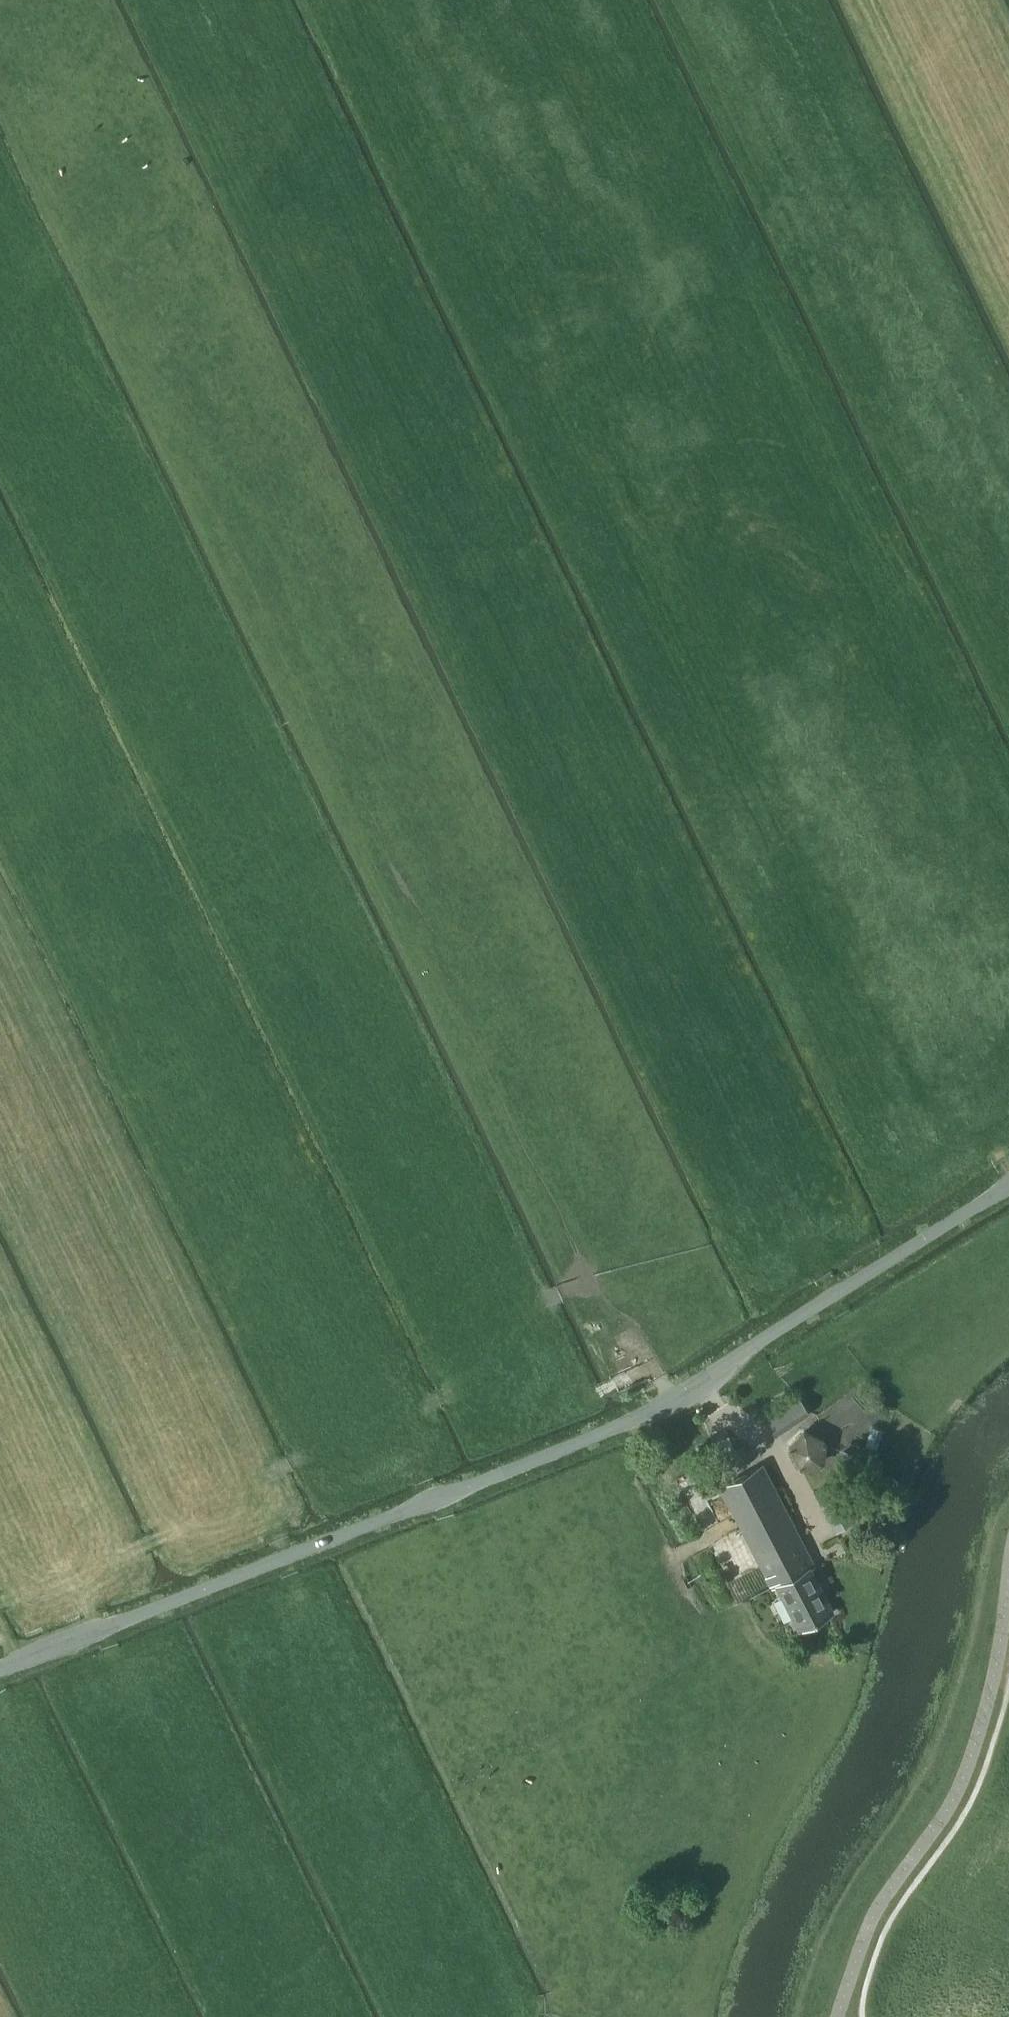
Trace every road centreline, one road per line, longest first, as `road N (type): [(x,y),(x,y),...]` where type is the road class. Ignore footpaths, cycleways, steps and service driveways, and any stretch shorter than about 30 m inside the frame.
road 1 (unclassified): [(0,1667),(624,1425),(1008,1183)]

